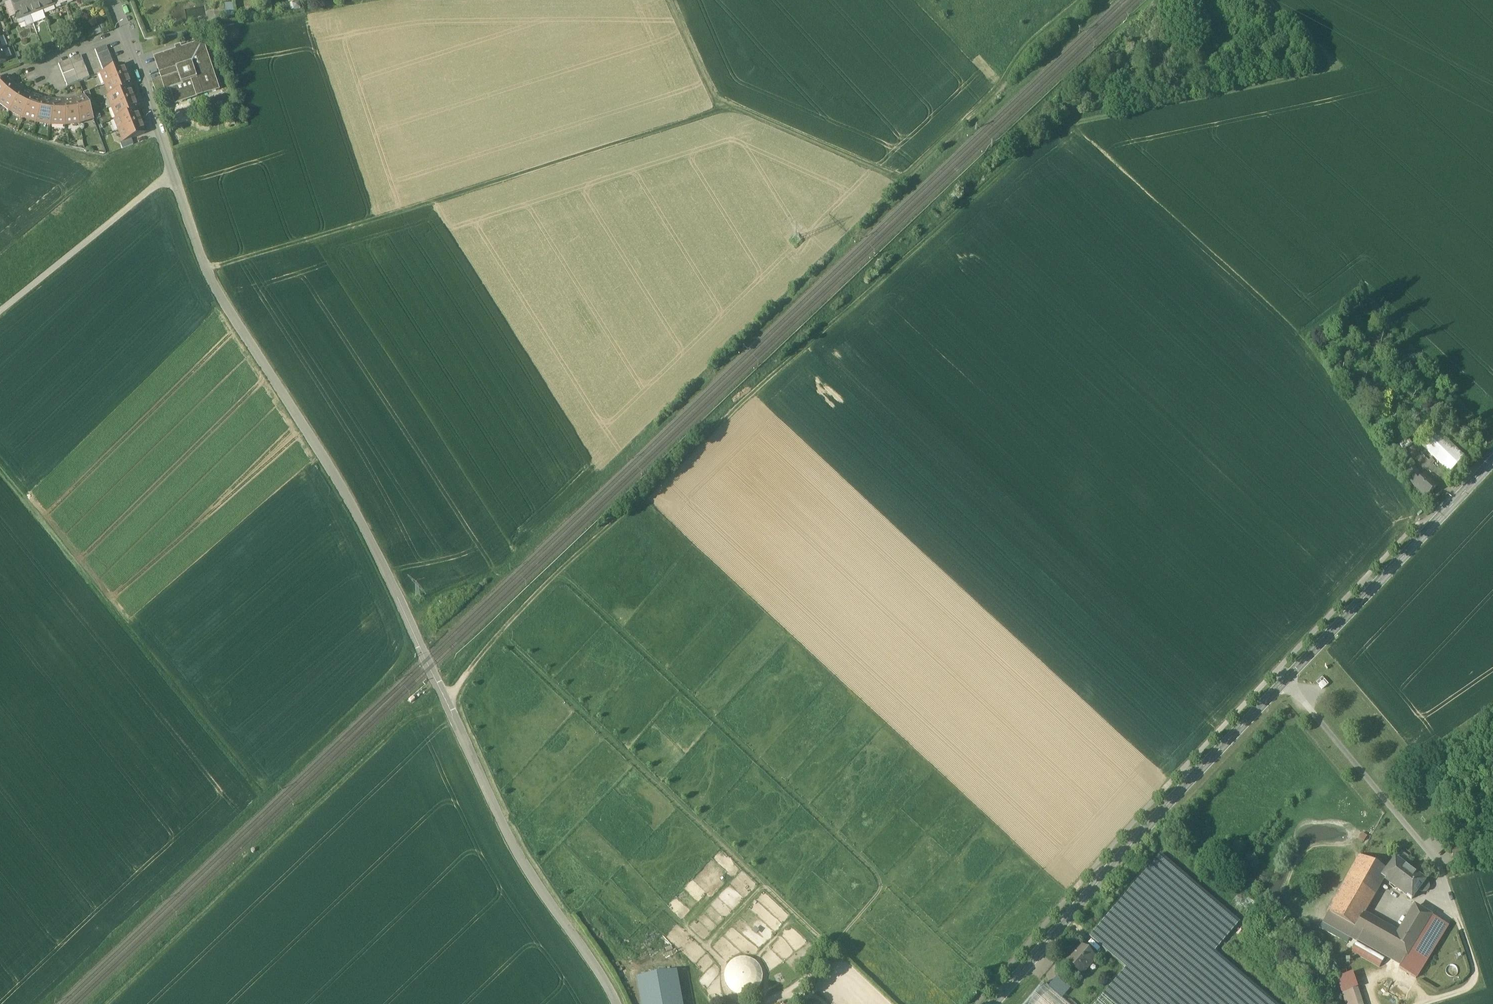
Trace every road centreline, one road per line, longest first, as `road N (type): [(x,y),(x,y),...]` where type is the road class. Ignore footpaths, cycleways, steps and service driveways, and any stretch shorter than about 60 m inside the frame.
road 1 (track): [(447,700),(559,575),(1047,138),(1095,119),(1322,70),(1328,56),(1265,0)]
road 2 (unclassified): [(617,1003),(519,853),(319,444),(223,300),(177,178)]
road 3 (tertiary): [(1492,460),(1100,877),(993,1003)]
road 4 (track): [(213,278),(717,124),(670,0)]
road 5 (track): [(717,124),(895,196),(1103,0)]
road 6 (track): [(107,1003),(442,690)]
road 7 (track): [(0,471),(253,792)]
road 8 (track): [(0,312),(163,182),(177,178)]
road 9 (residential): [(177,178),(124,33)]
road 10 (residential): [(0,76),(124,33)]

